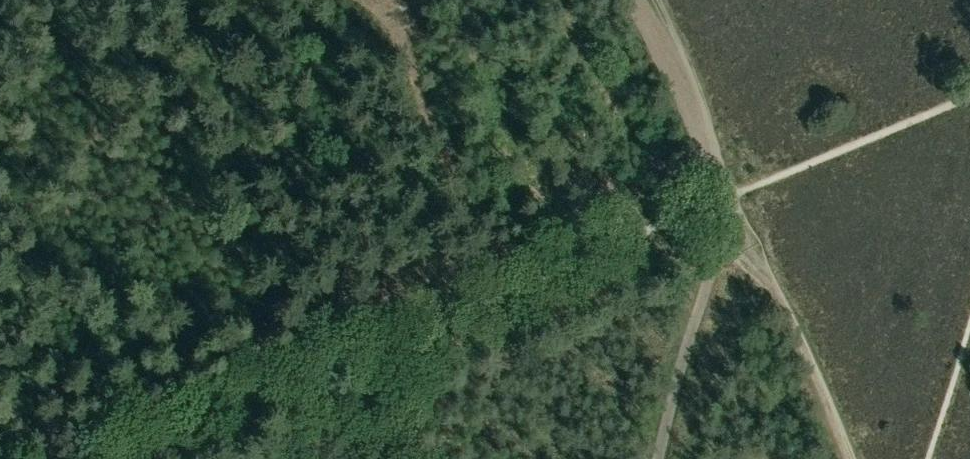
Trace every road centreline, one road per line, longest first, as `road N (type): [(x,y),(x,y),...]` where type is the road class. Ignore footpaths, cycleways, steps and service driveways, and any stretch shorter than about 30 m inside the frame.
road 1 (track): [(137,458),(715,208)]
road 2 (track): [(418,334),(306,218),(238,105),(193,0)]
road 3 (track): [(729,201),(811,363),(848,458)]
road 4 (track): [(632,0),(729,201)]

